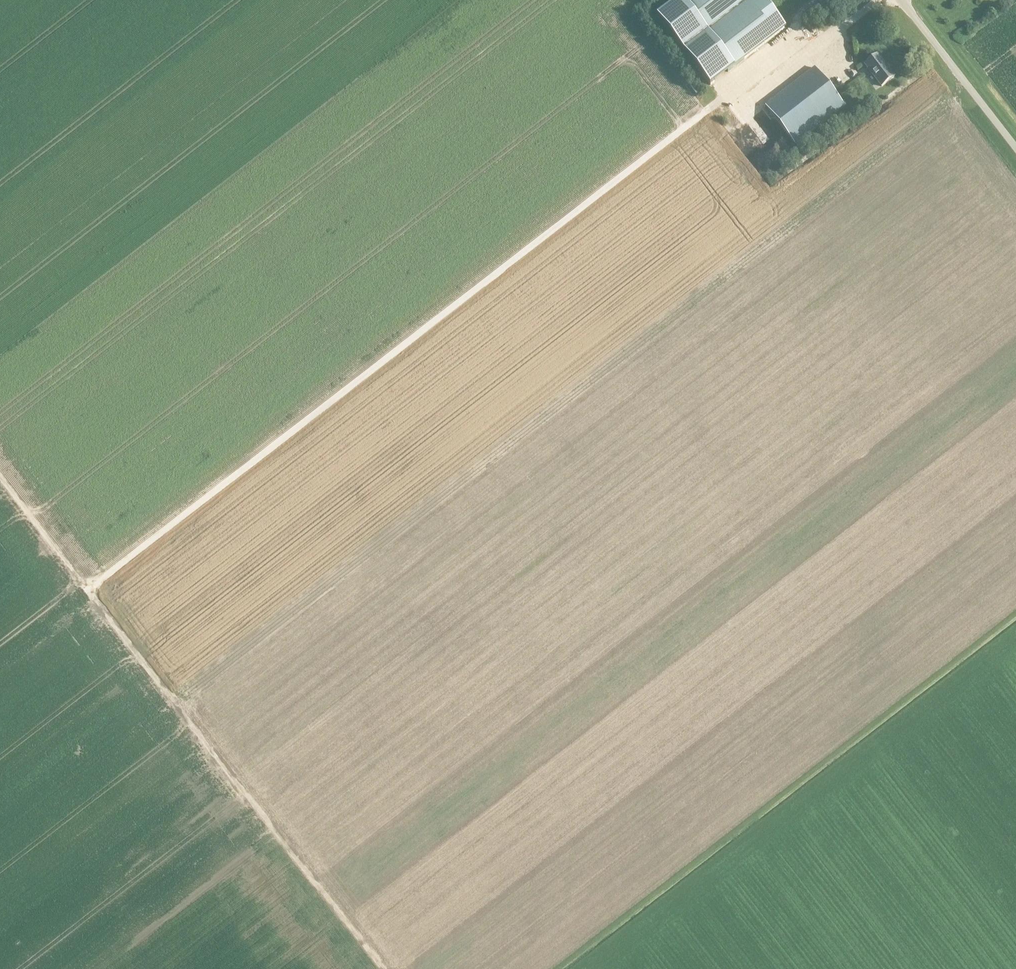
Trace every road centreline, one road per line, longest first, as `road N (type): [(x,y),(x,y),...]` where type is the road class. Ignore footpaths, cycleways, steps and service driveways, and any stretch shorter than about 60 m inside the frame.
road 1 (unclassified): [(1015,148),(899,0)]

